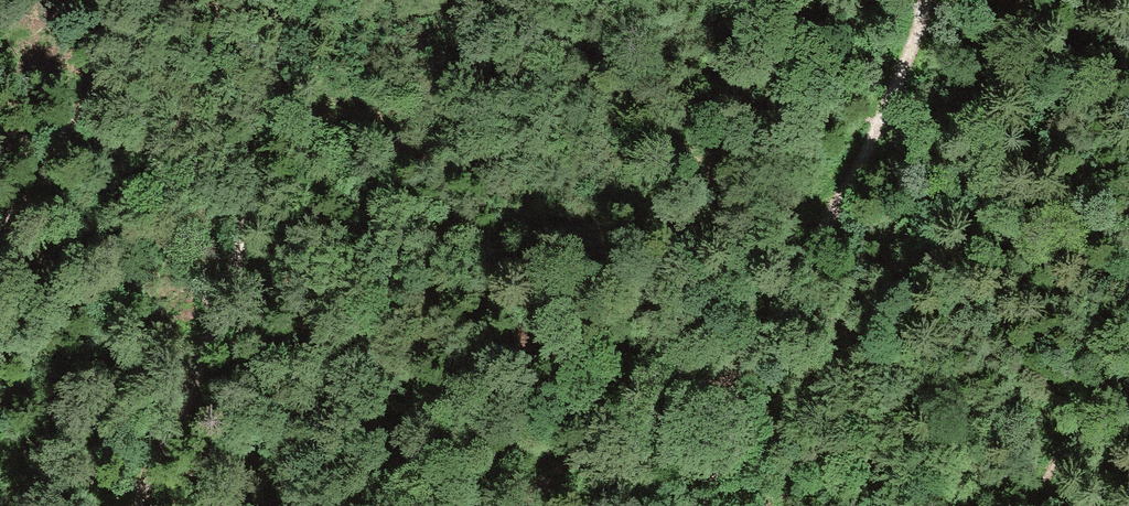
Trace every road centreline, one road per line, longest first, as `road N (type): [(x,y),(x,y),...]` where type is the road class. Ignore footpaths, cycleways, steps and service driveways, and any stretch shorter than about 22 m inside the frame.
road 1 (track): [(298,0),(232,285),(140,505)]
road 2 (track): [(927,0),(863,160),(731,386)]
road 3 (track): [(0,237),(161,0)]
road 4 (track): [(731,386),(674,396),(616,425),(545,480),(526,505)]
road 5 (track): [(731,386),(696,505)]

